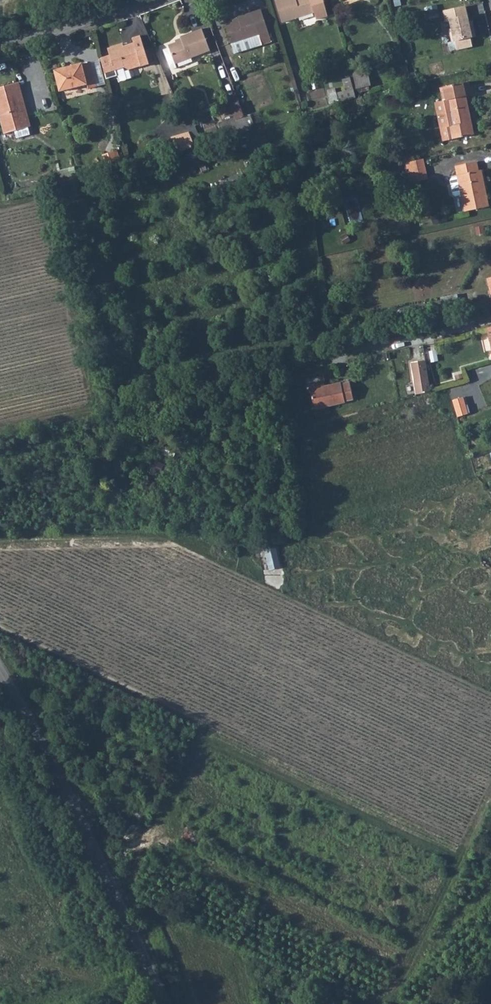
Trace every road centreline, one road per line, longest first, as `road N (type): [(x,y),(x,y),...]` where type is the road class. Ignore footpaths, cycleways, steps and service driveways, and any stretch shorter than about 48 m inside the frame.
road 1 (unclassified): [(165,1003),(0,672)]
road 2 (track): [(0,430),(353,360)]
road 3 (track): [(372,1003),(395,988),(490,786)]
road 4 (unclassified): [(0,49),(150,0)]

